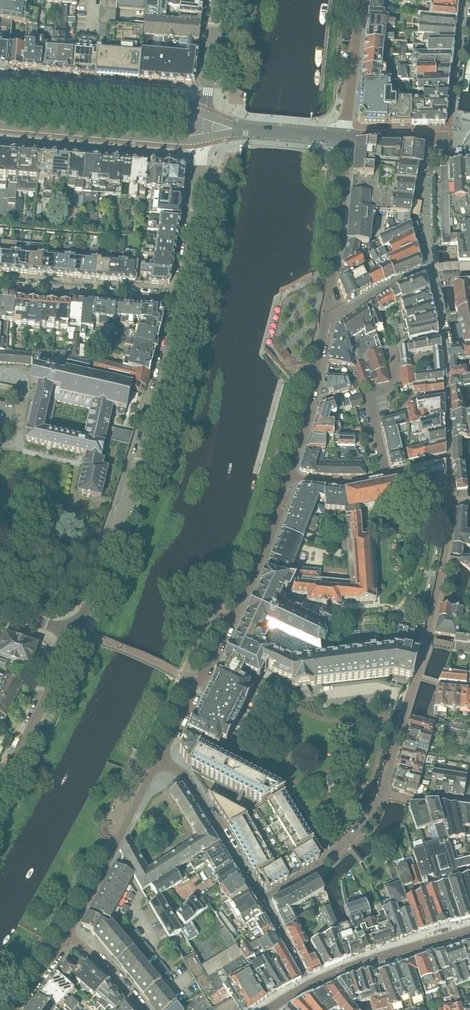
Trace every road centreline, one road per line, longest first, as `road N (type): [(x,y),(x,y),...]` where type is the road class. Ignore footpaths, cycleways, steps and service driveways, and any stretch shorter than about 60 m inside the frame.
road 1 (residential): [(79,629),(142,454),(183,298)]
road 2 (residential): [(286,477),(252,567),(158,760)]
road 3 (residential): [(449,456),(445,351),(431,270),(348,309),(329,308)]
road 4 (residential): [(209,114),(0,91)]
road 5 (residential): [(0,127),(205,137)]
road 6 (residential): [(158,760),(69,934)]
road 7 (residential): [(427,639),(448,542),(449,456)]
road 8 (residential): [(0,283),(183,298)]
road 9 (residential): [(262,899),(185,773),(158,760)]
road 10 (residential): [(0,788),(79,629)]
road 11 (residential): [(329,308),(286,477)]
road 12 (residential): [(347,136),(329,308)]
road 13 (residential): [(309,985),(469,931)]
road 14 (residential): [(262,899),(333,855),(384,792)]
road 15 (residential): [(183,298),(205,137)]
road 16 (residential): [(384,792),(427,639)]
road 17 (residential): [(386,476),(371,409),(396,401),(394,349)]
road 18 (residential): [(452,137),(466,0)]
road 19 (residential): [(347,136),(361,0)]

